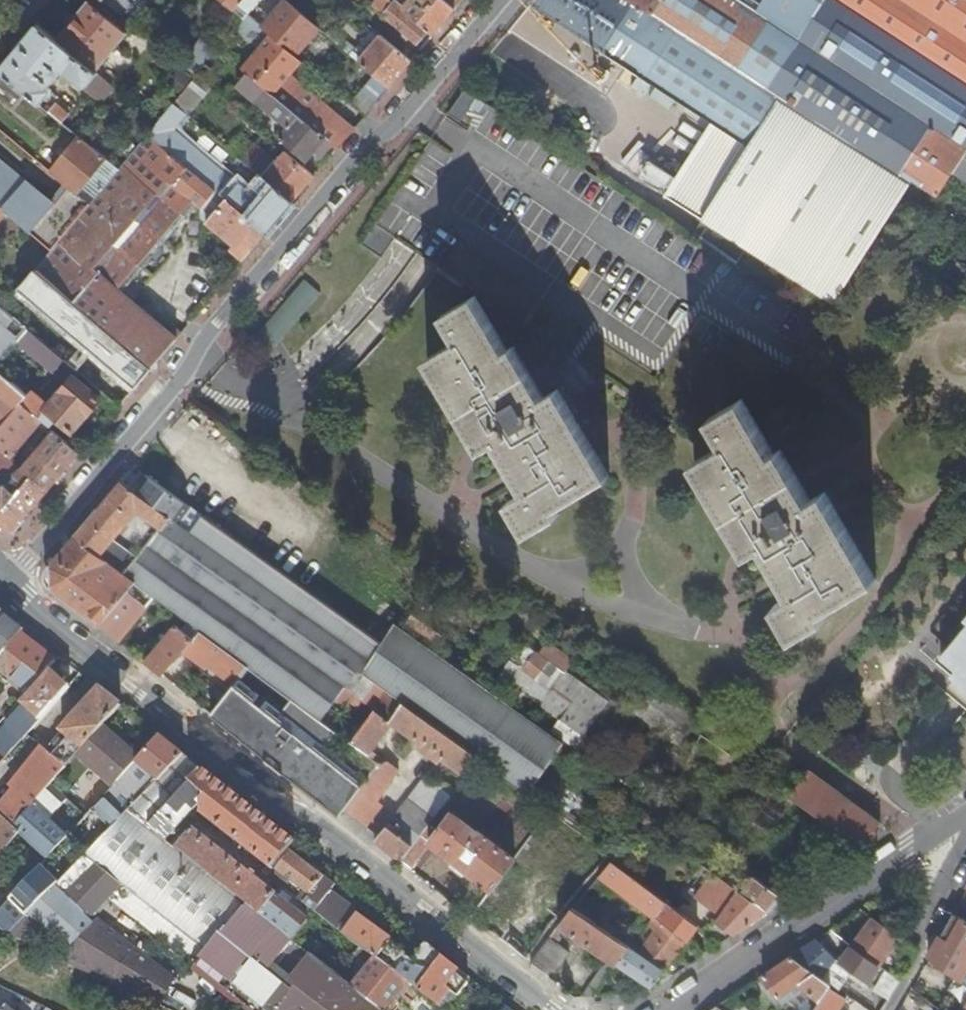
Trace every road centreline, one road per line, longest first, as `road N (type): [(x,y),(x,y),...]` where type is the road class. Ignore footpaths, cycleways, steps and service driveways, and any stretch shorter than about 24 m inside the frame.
road 1 (residential): [(11,585),(501,0)]
road 2 (residential): [(549,1009),(11,585)]
road 3 (residential): [(965,820),(679,1009)]

